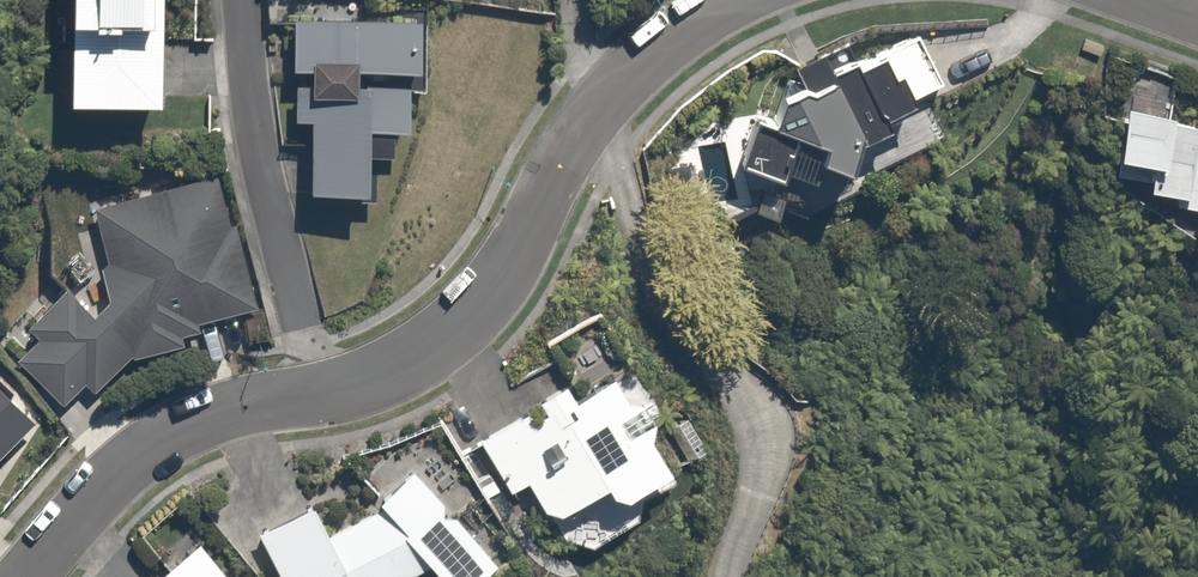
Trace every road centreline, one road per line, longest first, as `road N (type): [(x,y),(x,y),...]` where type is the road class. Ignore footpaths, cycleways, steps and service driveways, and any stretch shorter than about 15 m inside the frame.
road 1 (residential): [(736,0),(648,60),(601,111),(477,298),(441,338),(377,378),(316,391)]
road 2 (residential): [(316,391),(264,179),(238,0)]
road 3 (residential): [(316,391),(197,421),(145,450),(104,478),(63,522),(29,576)]

